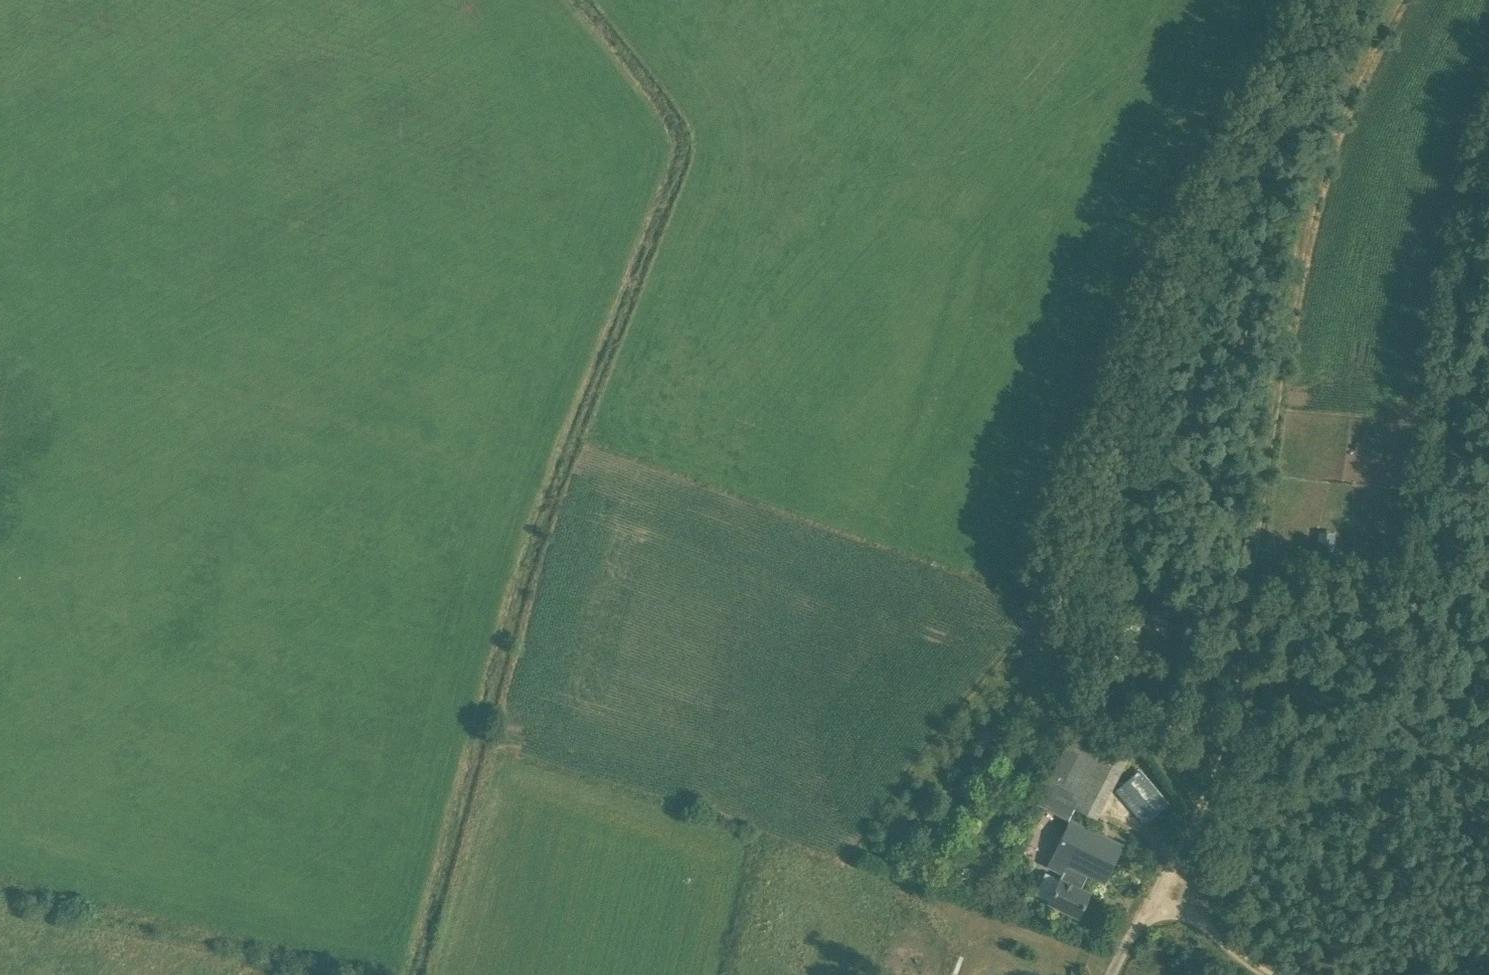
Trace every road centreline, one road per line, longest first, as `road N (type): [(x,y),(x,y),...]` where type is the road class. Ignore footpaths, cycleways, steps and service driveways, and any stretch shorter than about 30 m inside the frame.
road 1 (track): [(1180,878),(1247,726),(1271,500),(1327,196),(1355,102),(1403,0)]
road 2 (track): [(1283,974),(1187,921),(1138,938)]

